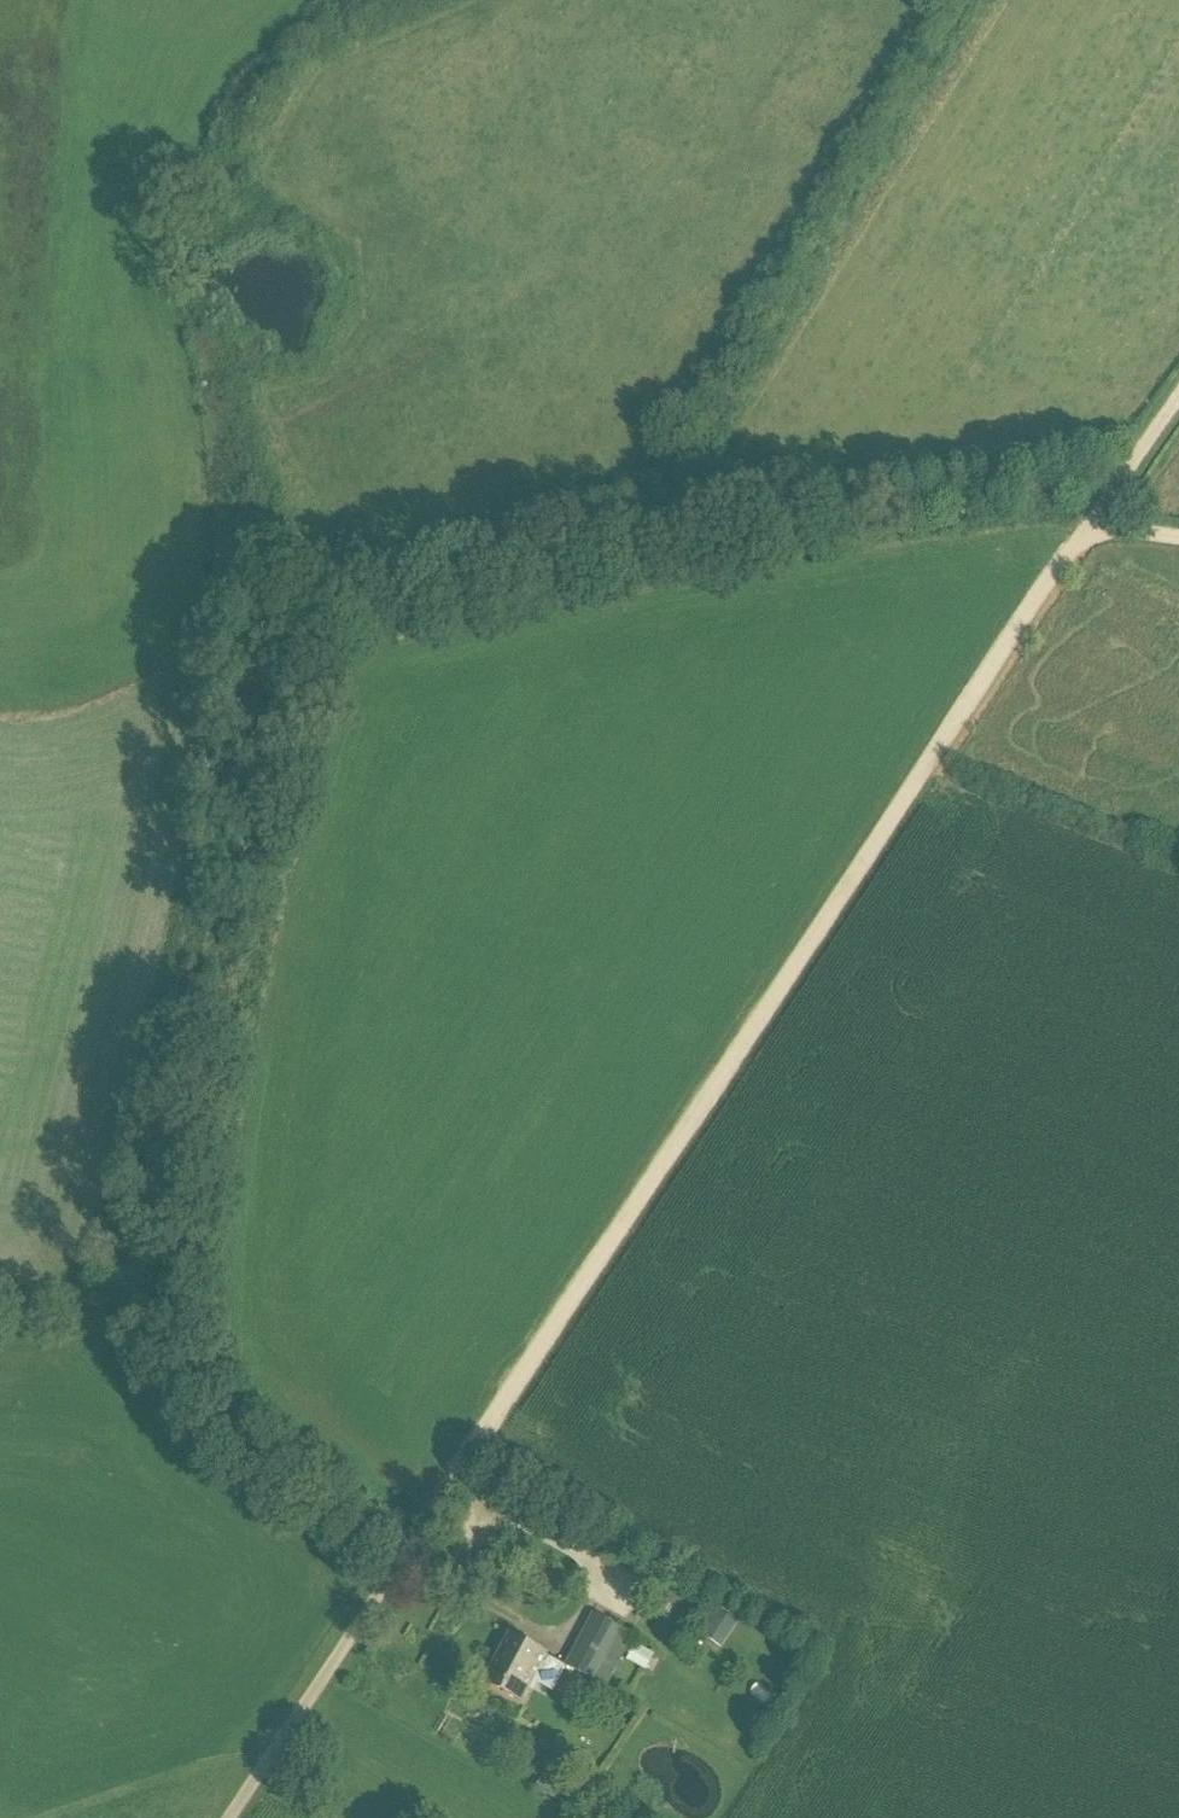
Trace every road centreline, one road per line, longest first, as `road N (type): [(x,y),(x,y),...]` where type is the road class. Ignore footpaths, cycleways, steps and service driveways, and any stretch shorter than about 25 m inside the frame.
road 1 (unclassified): [(230,1817),(1094,521)]
road 2 (track): [(1094,521),(1178,398)]

